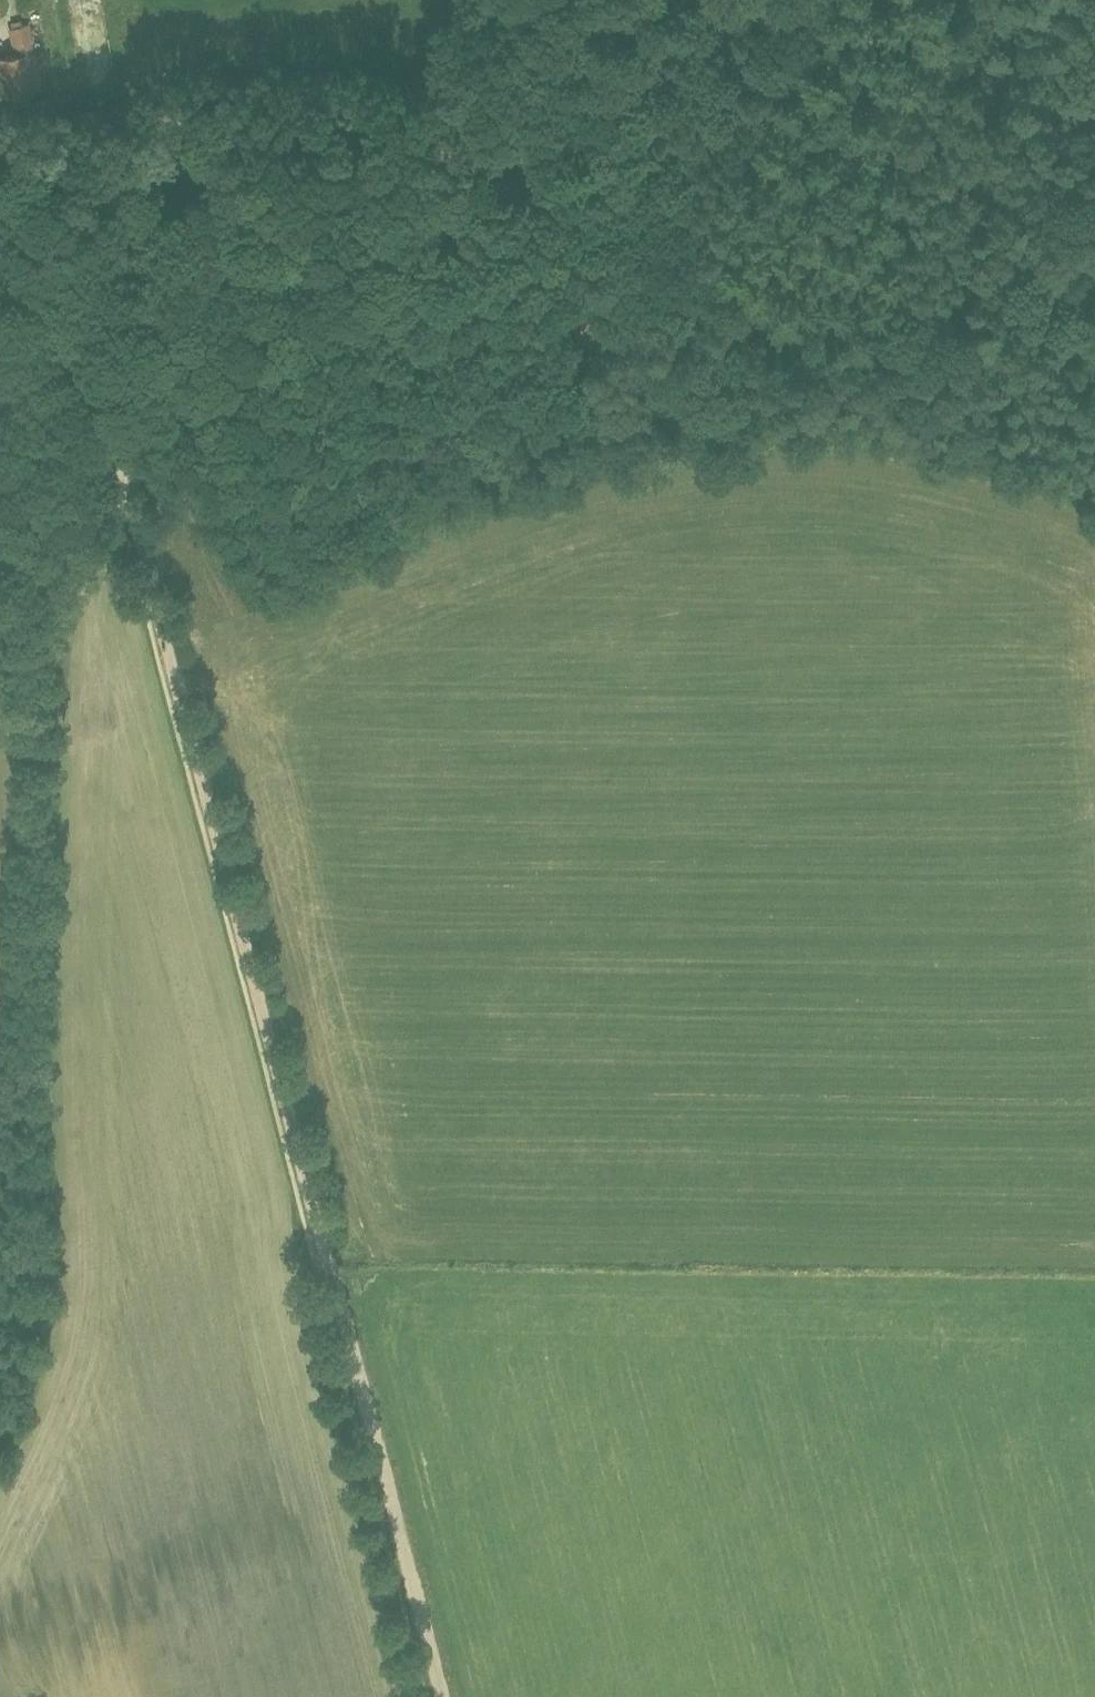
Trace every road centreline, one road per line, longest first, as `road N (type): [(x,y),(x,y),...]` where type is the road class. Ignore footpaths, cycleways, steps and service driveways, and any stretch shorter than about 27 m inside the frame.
road 1 (track): [(0,118),(405,118),(455,99),(607,0)]

